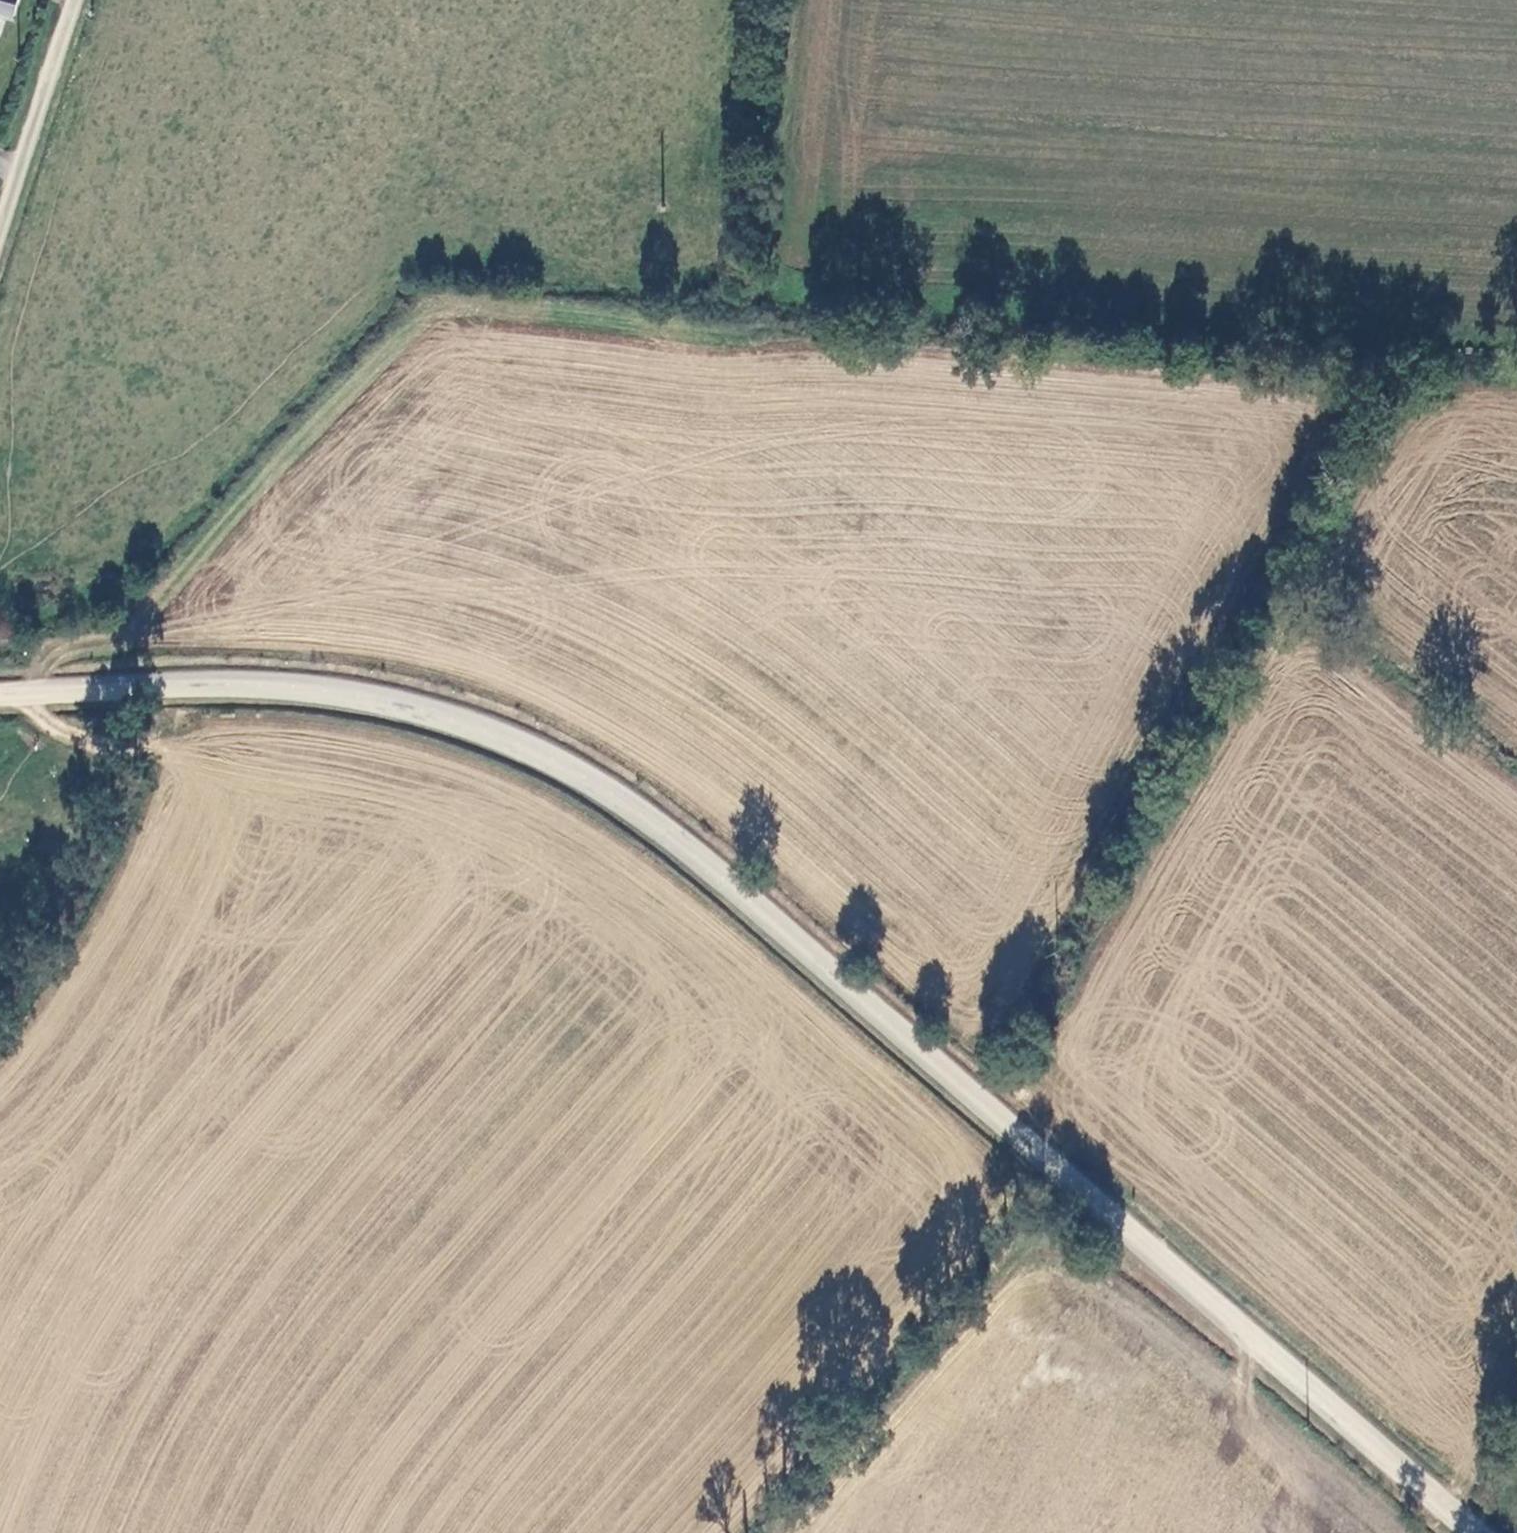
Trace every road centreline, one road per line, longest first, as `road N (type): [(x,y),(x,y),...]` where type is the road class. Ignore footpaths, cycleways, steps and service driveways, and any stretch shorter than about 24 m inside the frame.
road 1 (tertiary): [(0,696),(227,684),(365,697),(500,732),(595,782),(680,843),(1174,1261)]
road 2 (tertiary): [(1174,1261),(1480,1532)]
road 3 (unclassified): [(0,231),(75,0)]

